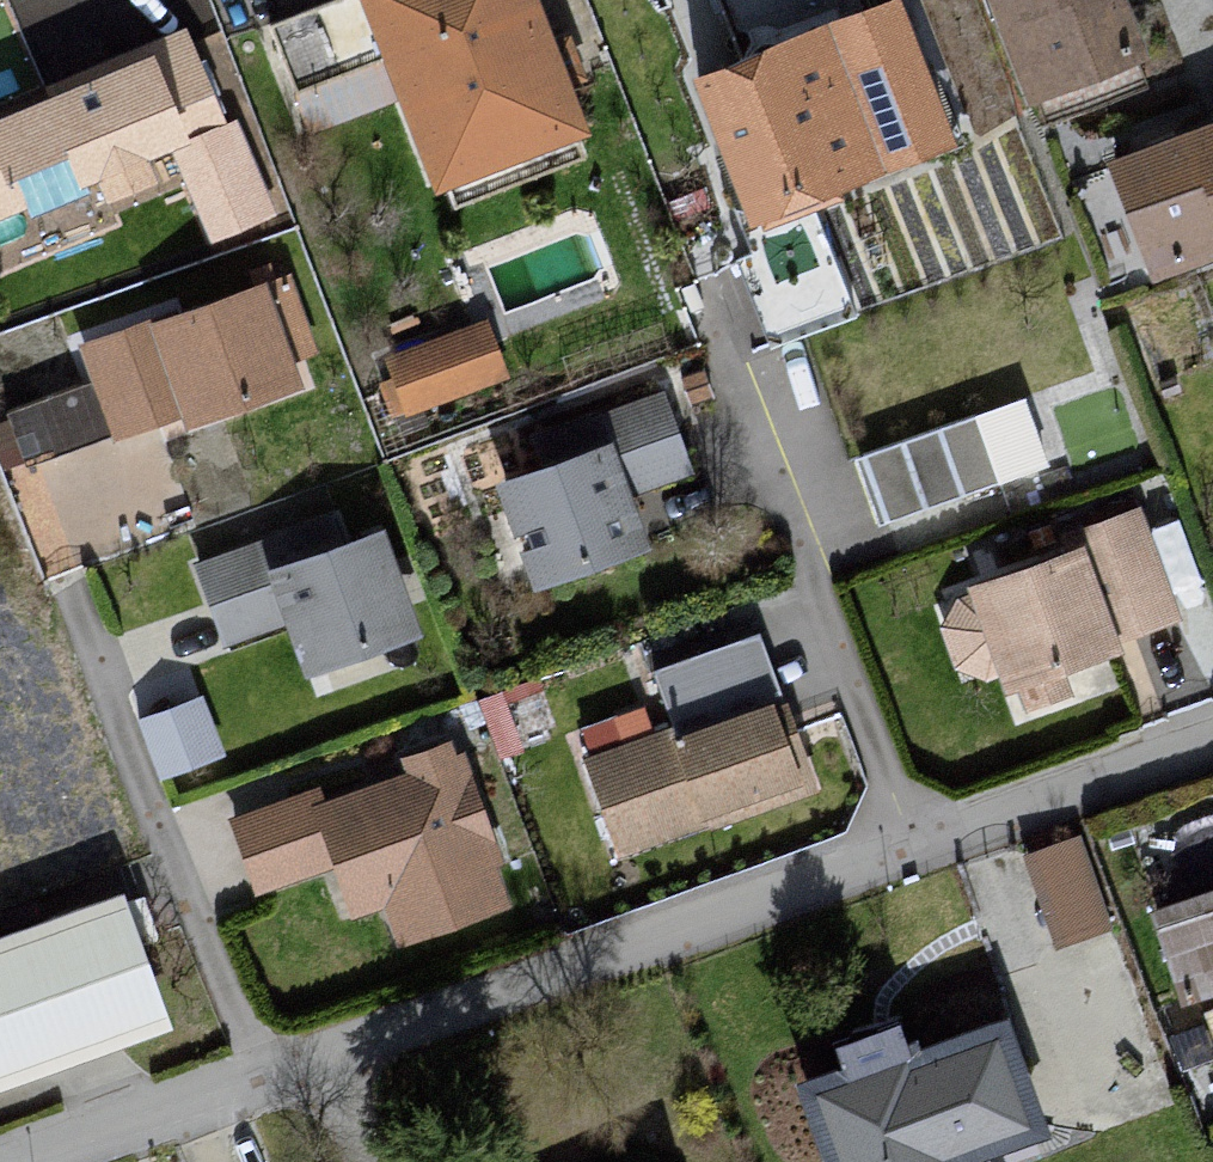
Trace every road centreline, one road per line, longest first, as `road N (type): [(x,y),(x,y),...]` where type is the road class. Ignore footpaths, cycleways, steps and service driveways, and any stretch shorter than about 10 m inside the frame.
road 1 (residential): [(18,1161),(1212,741)]

